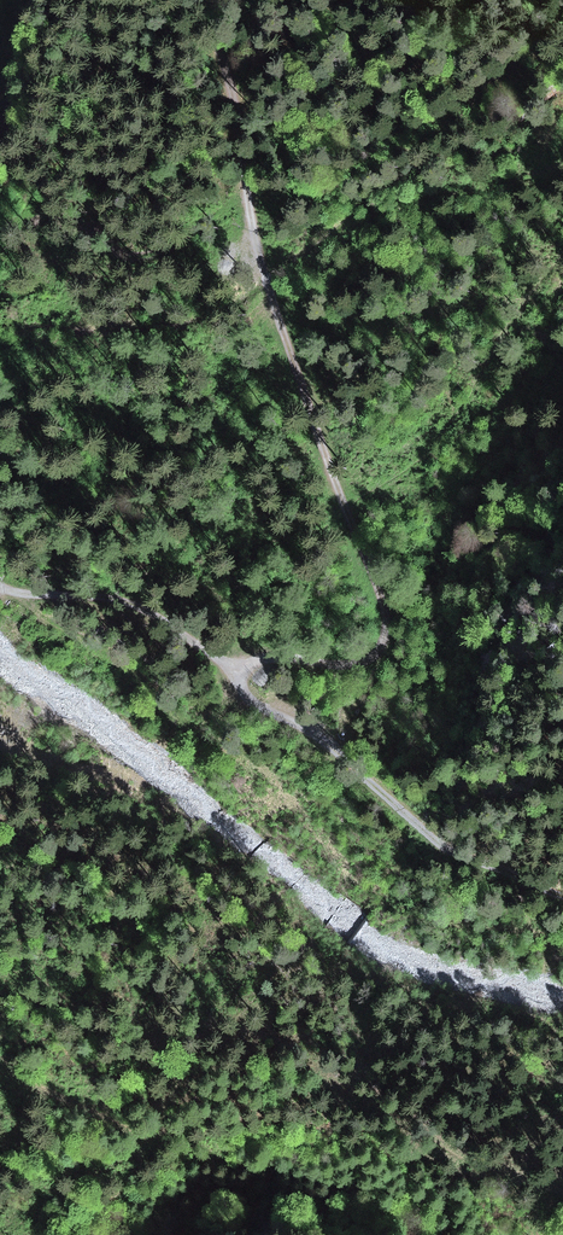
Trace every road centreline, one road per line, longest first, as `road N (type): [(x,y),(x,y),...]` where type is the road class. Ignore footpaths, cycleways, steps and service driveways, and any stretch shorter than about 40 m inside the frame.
road 1 (track): [(205,0),(239,121),(265,272),(306,405),(383,602),(387,634),(381,650),(362,661),(276,657),(235,668),(148,613)]
road 2 (track): [(235,668),(258,706),(334,750),(413,823),(455,851),(562,894)]
road 3 (track): [(0,587),(122,601),(148,613)]

